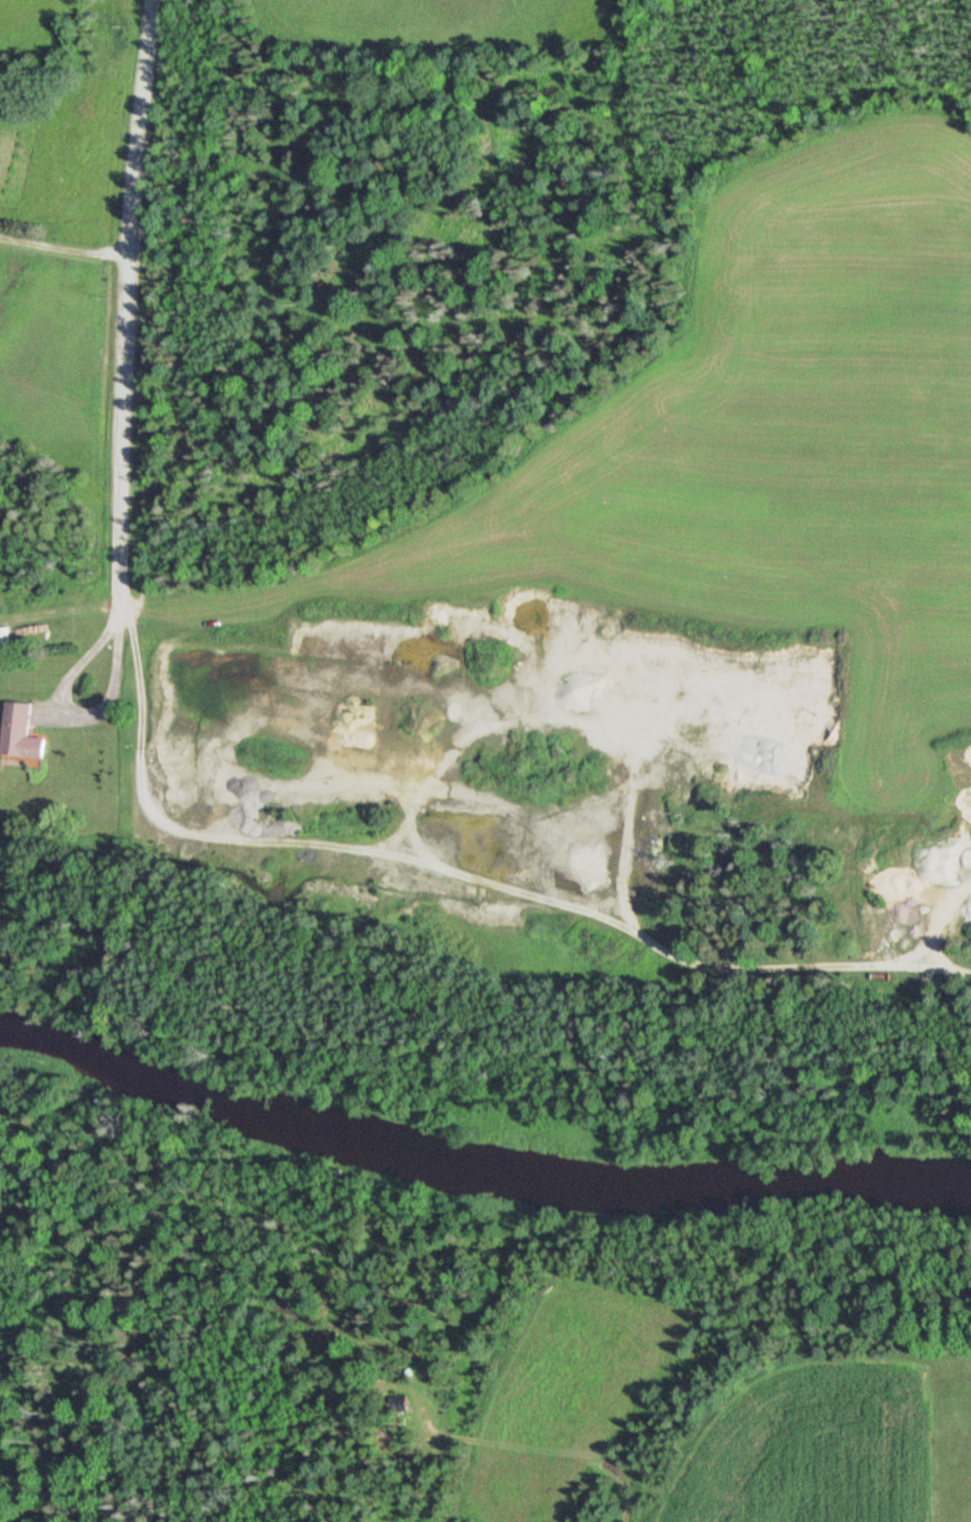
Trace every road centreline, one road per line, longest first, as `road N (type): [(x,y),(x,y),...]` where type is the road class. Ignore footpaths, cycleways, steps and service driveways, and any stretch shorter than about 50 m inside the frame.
road 1 (residential): [(115,615),(125,252),(148,0)]

